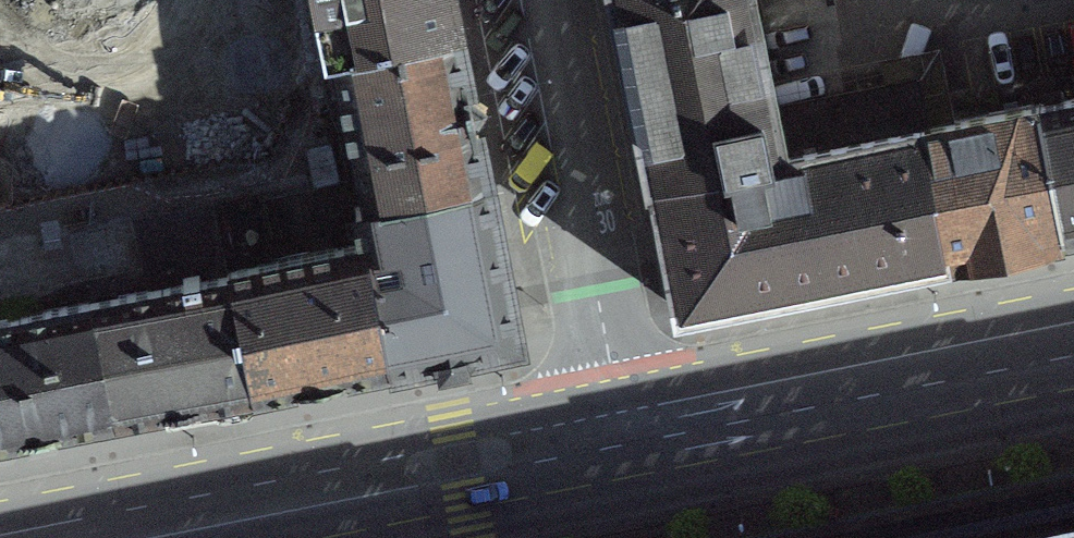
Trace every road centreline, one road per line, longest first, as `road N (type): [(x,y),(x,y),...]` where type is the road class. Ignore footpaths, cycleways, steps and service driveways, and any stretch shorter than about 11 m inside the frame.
road 1 (primary): [(75,537),(621,429)]
road 2 (primary): [(621,429),(1073,337)]
road 3 (residential): [(537,0),(621,429)]

